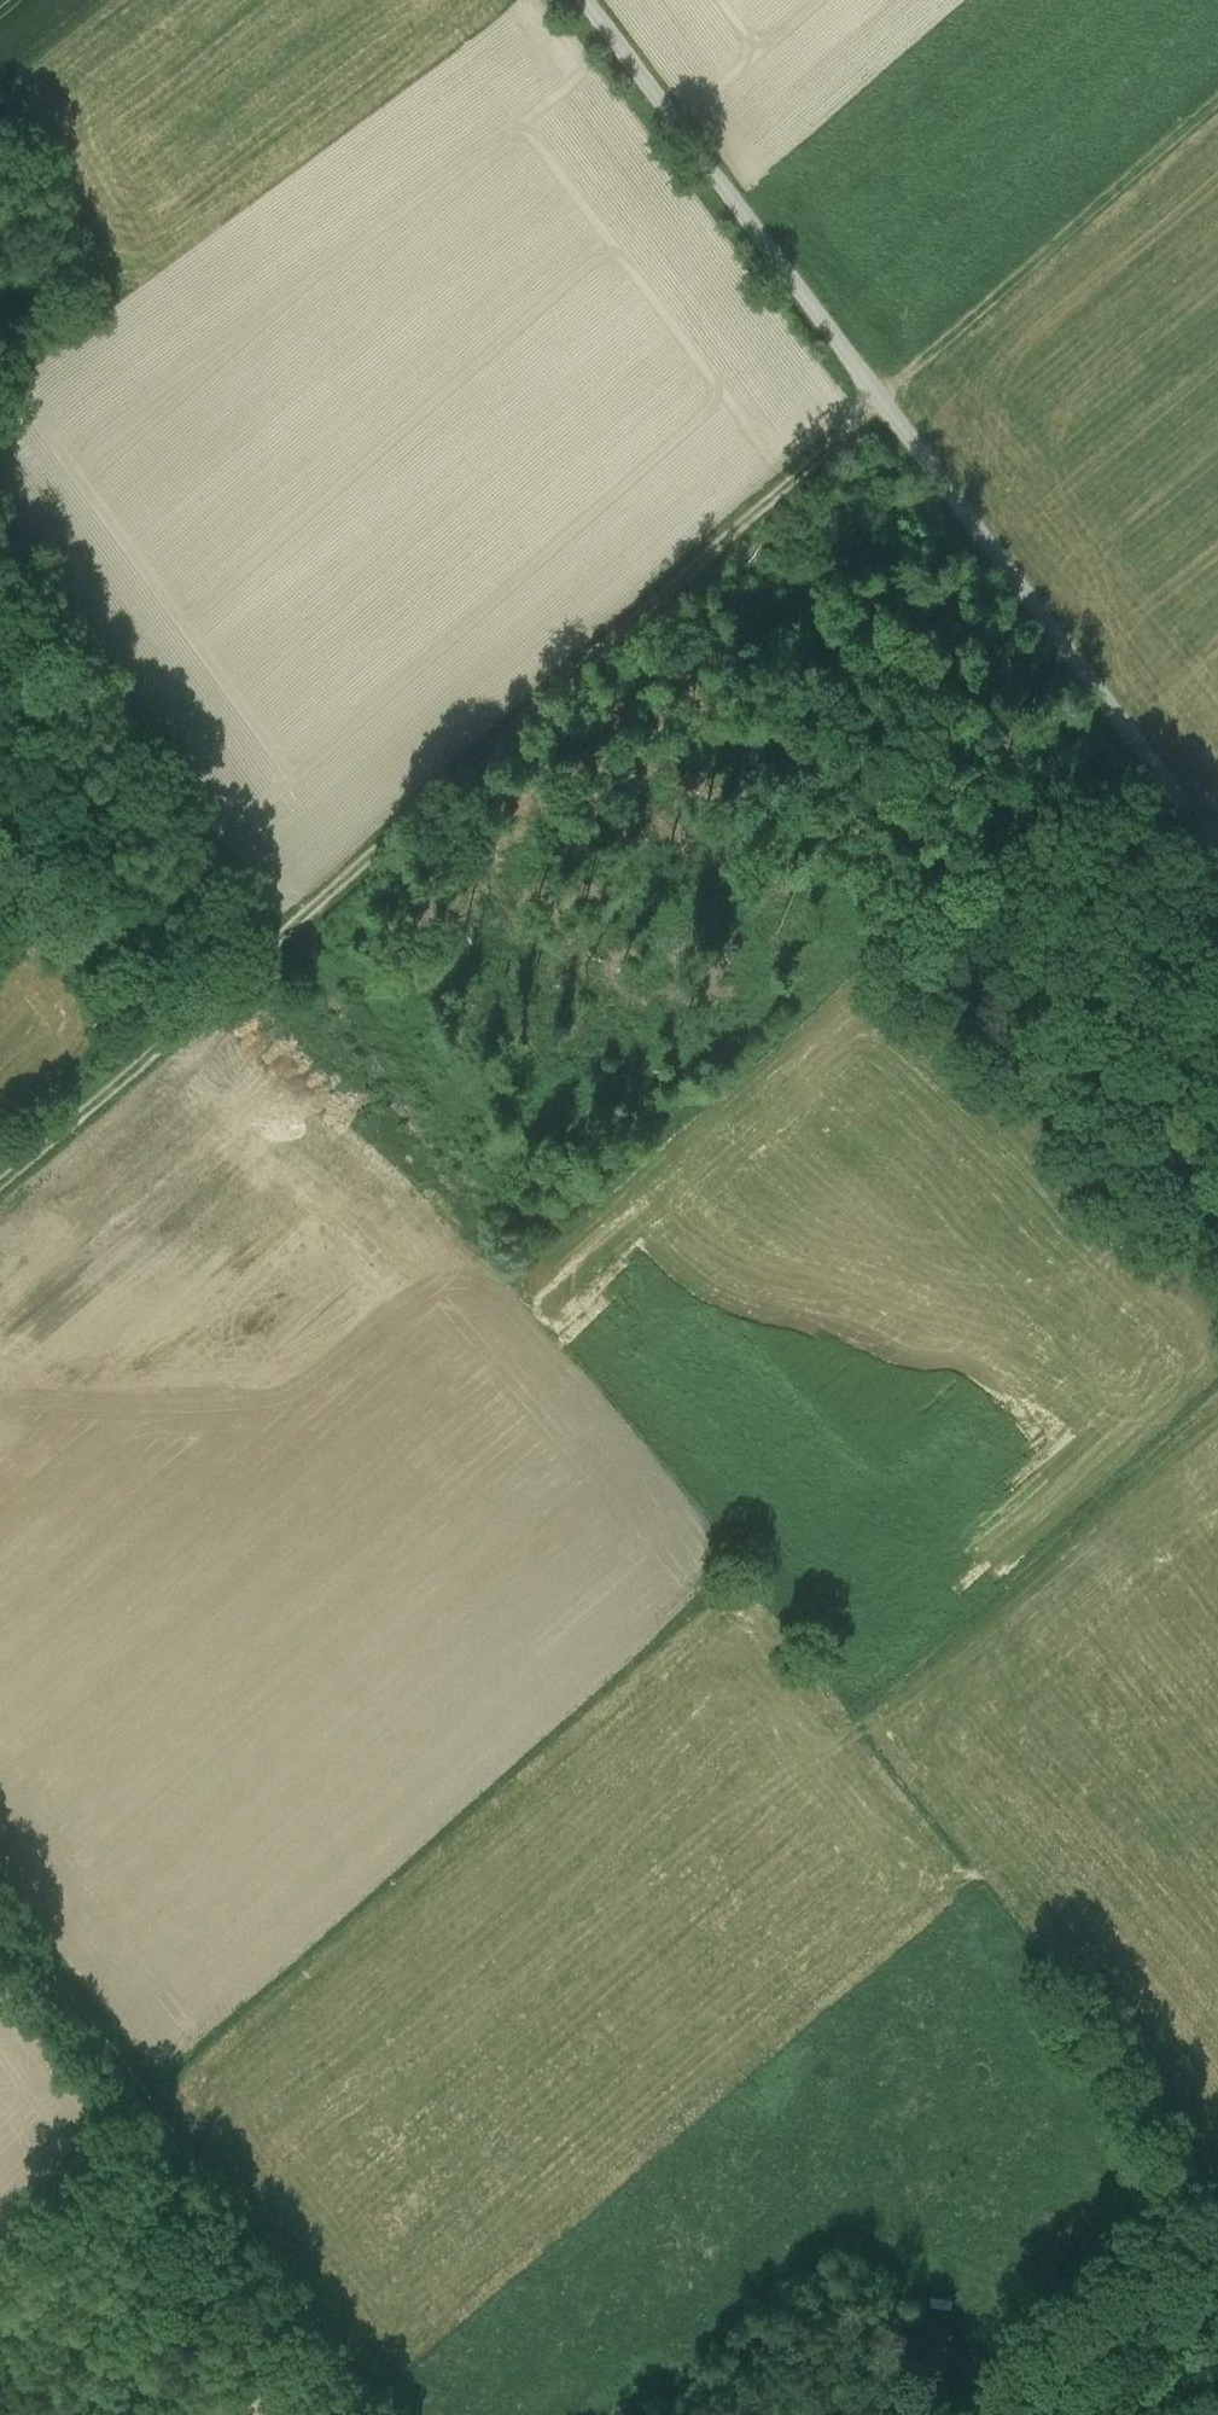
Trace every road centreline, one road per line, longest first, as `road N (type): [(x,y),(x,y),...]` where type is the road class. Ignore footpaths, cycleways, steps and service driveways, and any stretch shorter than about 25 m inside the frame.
road 1 (track): [(1217,99),(0,1171)]
road 2 (track): [(1217,843),(583,0)]
road 3 (track): [(375,2414),(0,1898)]

